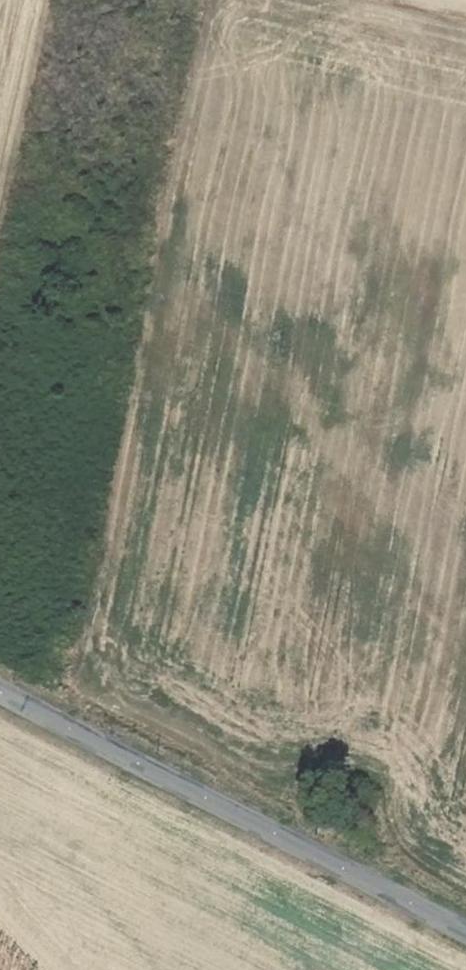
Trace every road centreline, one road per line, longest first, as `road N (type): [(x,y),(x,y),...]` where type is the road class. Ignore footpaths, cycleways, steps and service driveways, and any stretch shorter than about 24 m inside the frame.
road 1 (tertiary): [(465,933),(0,692)]

